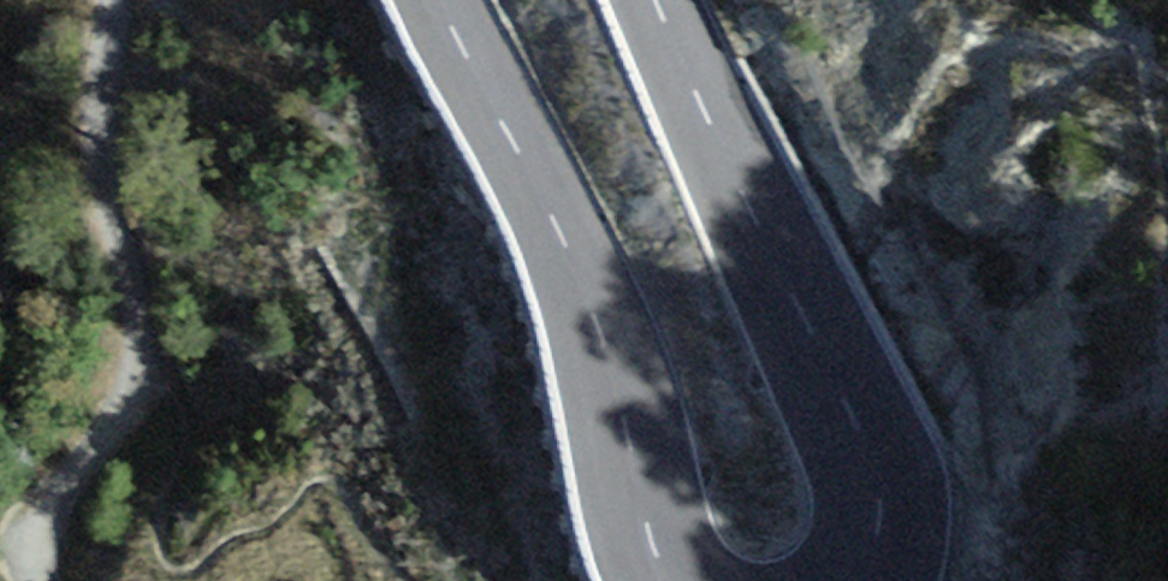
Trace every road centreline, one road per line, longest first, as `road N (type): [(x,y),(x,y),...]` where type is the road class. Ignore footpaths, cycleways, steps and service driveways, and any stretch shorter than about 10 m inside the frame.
road 1 (tertiary): [(866,580),(884,551),(867,451),(651,0)]
road 2 (tertiary): [(438,0),(599,321),(650,525),(681,580)]
road 3 (unclassified): [(119,0),(107,141),(171,358),(84,486),(55,580)]

